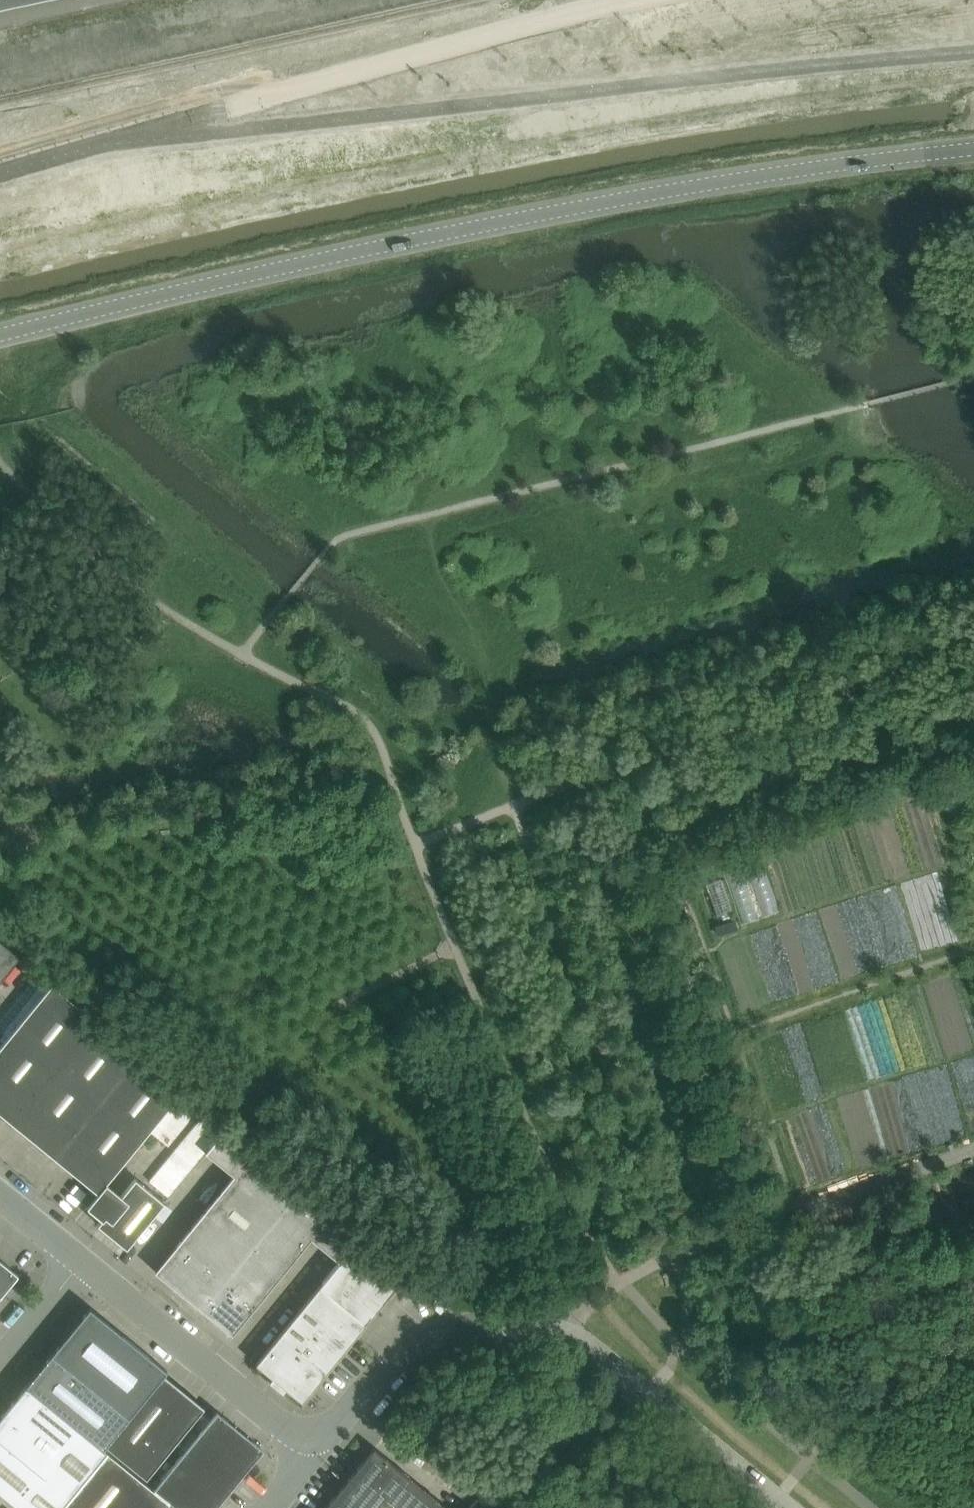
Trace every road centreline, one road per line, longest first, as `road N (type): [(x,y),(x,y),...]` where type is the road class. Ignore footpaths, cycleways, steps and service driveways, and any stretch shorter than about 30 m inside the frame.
road 1 (tertiary): [(973,149),(699,186),(491,224),(0,336)]
road 2 (unclassified): [(315,1439),(340,1426),(395,1363),(459,1330),(534,1322),(565,1334)]
road 3 (unclassified): [(315,1439),(285,1428),(86,1267)]
road 4 (unclassified): [(783,1507),(565,1334)]
road 5 (unclassified): [(86,1267),(0,1368)]

